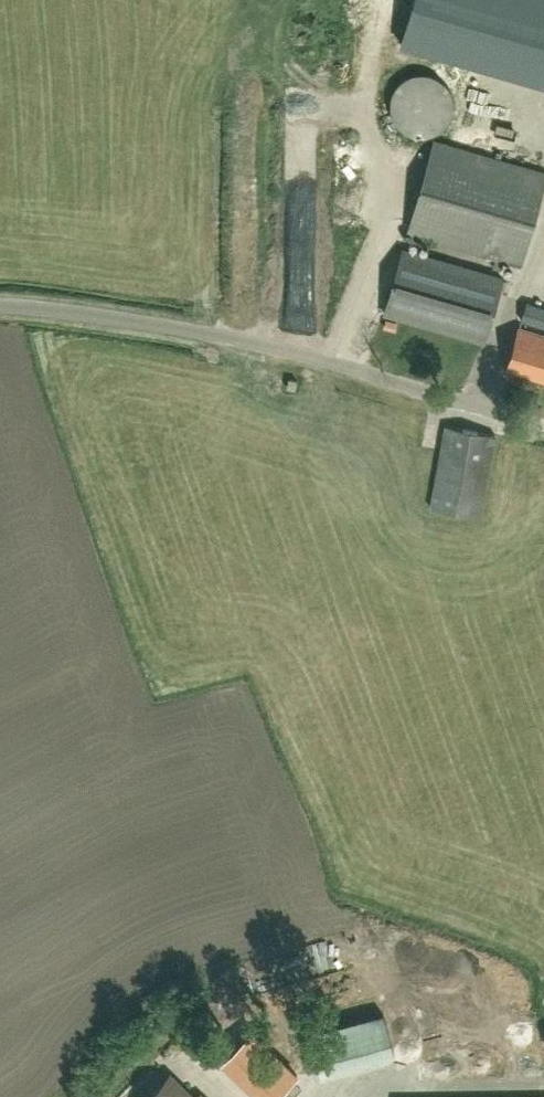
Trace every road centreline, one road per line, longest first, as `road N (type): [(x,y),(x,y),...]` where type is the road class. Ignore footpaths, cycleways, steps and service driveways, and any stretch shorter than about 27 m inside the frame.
road 1 (unclassified): [(543,428),(278,350),(0,307)]

